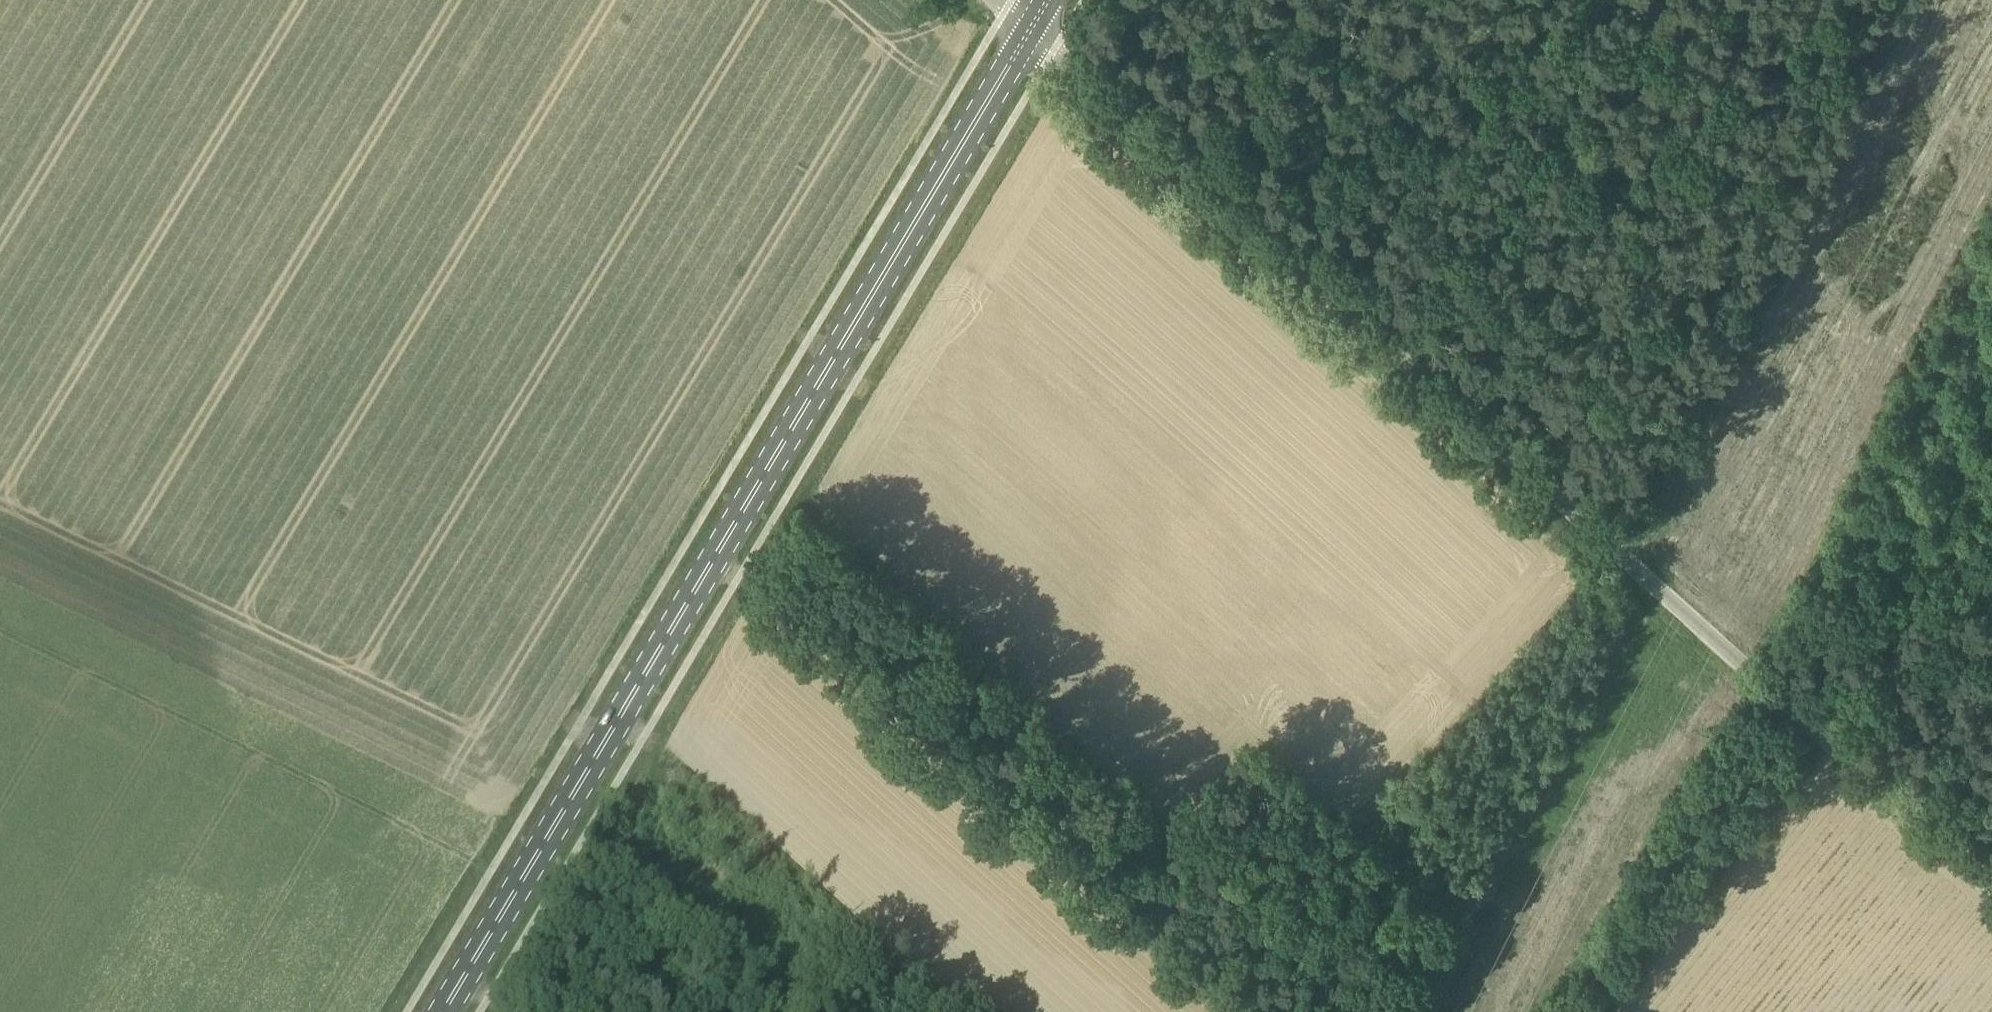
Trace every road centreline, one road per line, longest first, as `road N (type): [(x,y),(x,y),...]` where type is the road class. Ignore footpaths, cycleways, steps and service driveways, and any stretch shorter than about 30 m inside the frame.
road 1 (unclassified): [(1991,887),(1030,30)]
road 2 (primary): [(443,1011),(1030,30)]

